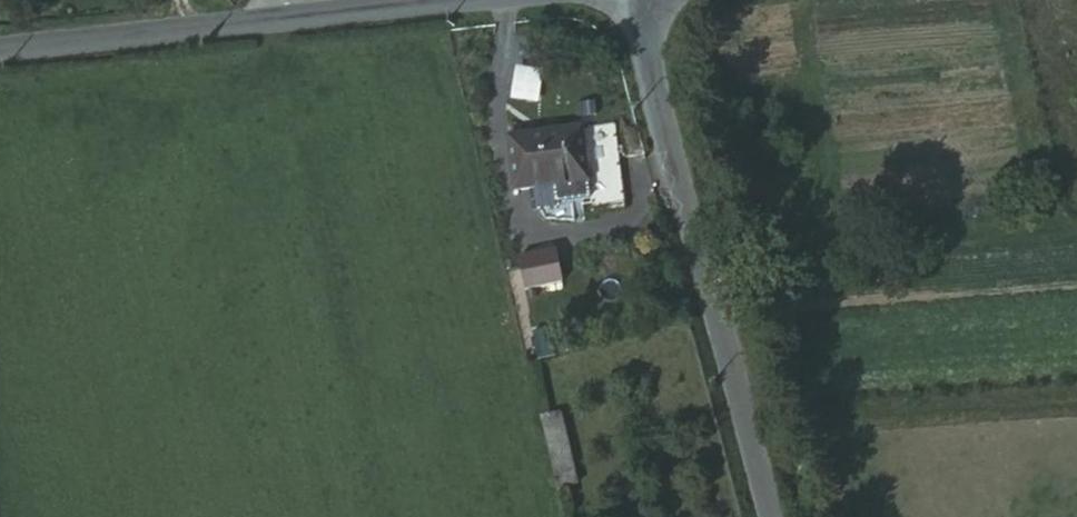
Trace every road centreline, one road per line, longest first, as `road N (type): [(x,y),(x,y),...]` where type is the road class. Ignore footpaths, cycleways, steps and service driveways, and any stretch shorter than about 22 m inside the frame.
road 1 (tertiary): [(628,0),(758,516)]
road 2 (tertiary): [(451,0),(0,52)]

